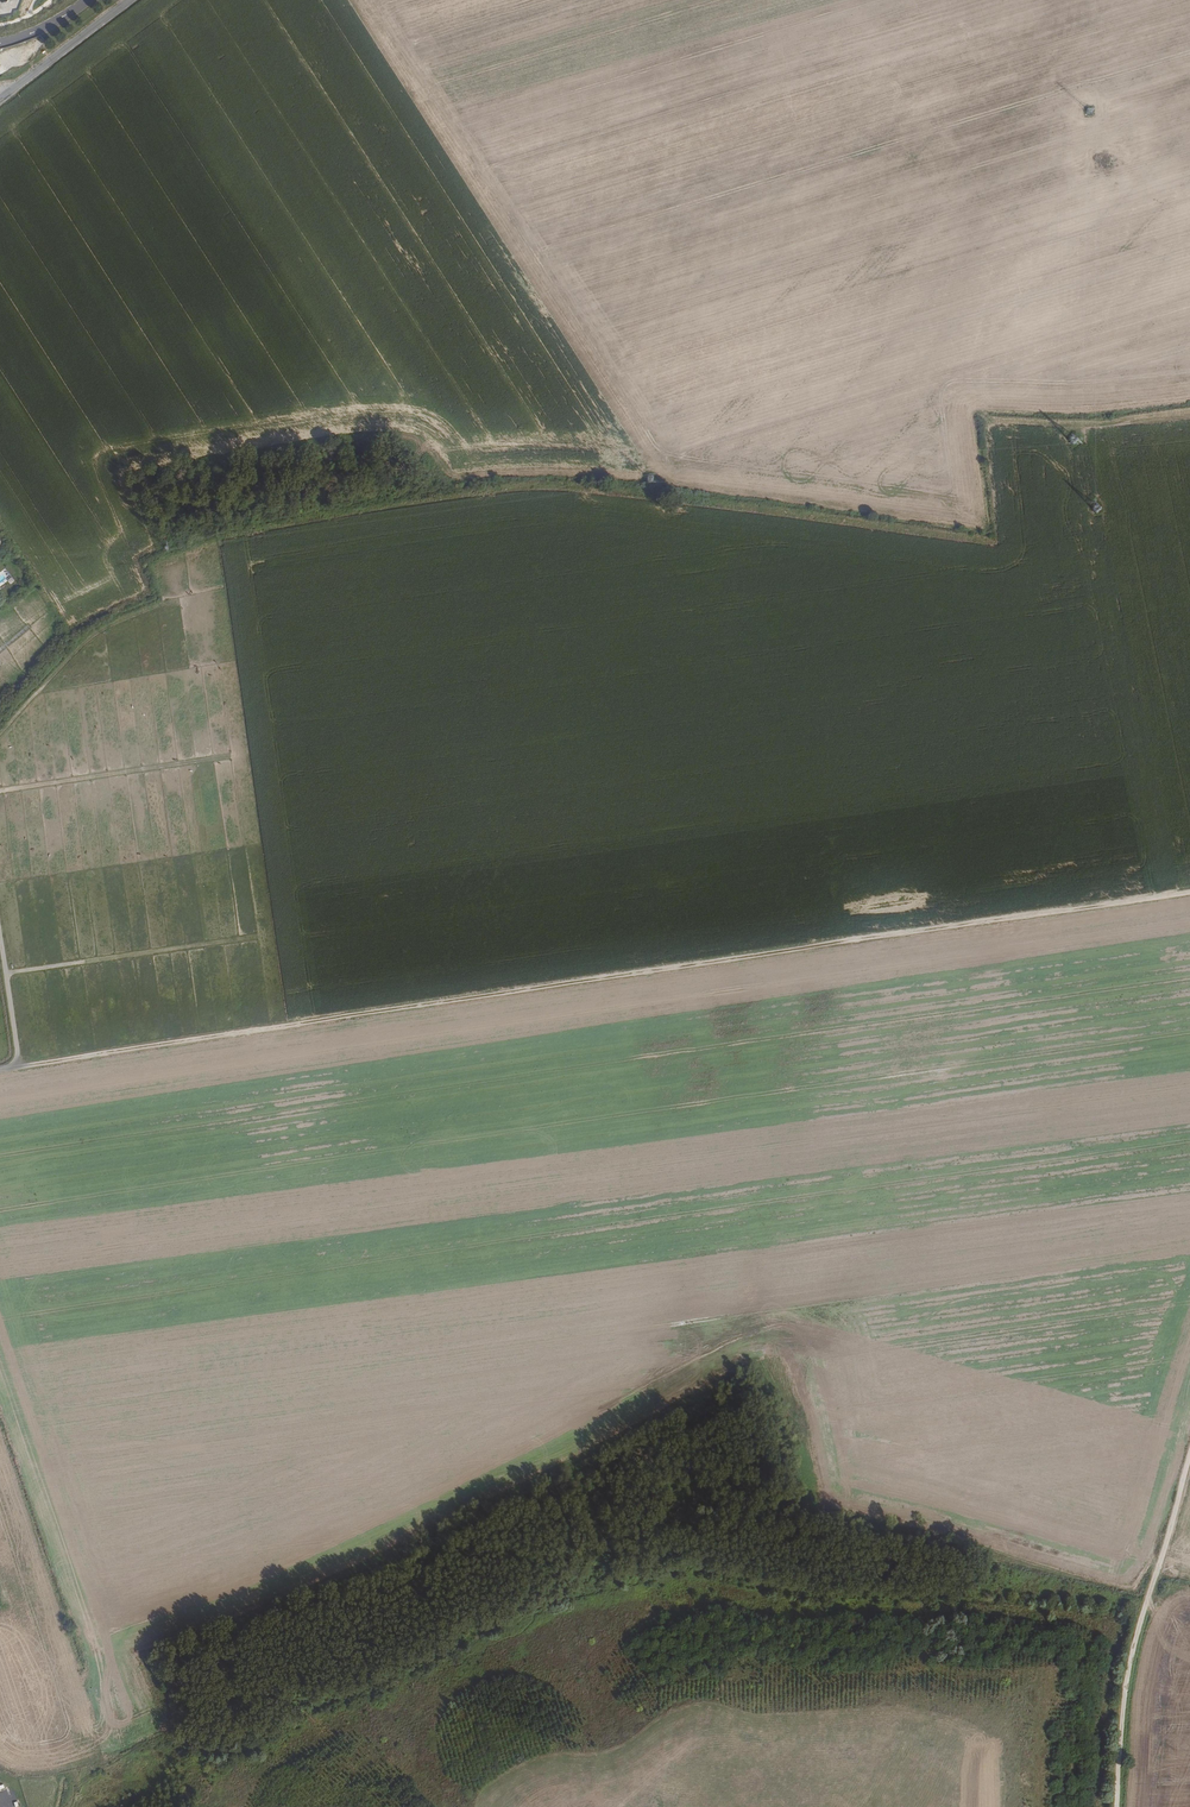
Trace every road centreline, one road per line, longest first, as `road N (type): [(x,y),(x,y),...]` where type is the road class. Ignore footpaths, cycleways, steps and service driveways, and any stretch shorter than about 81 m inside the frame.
road 1 (track): [(1189,896),(0,1073)]
road 2 (track): [(1120,1806),(1133,1663),(1189,1471)]
road 3 (tertiary): [(129,0),(0,97)]
road 4 (track): [(1066,426),(1189,414)]

